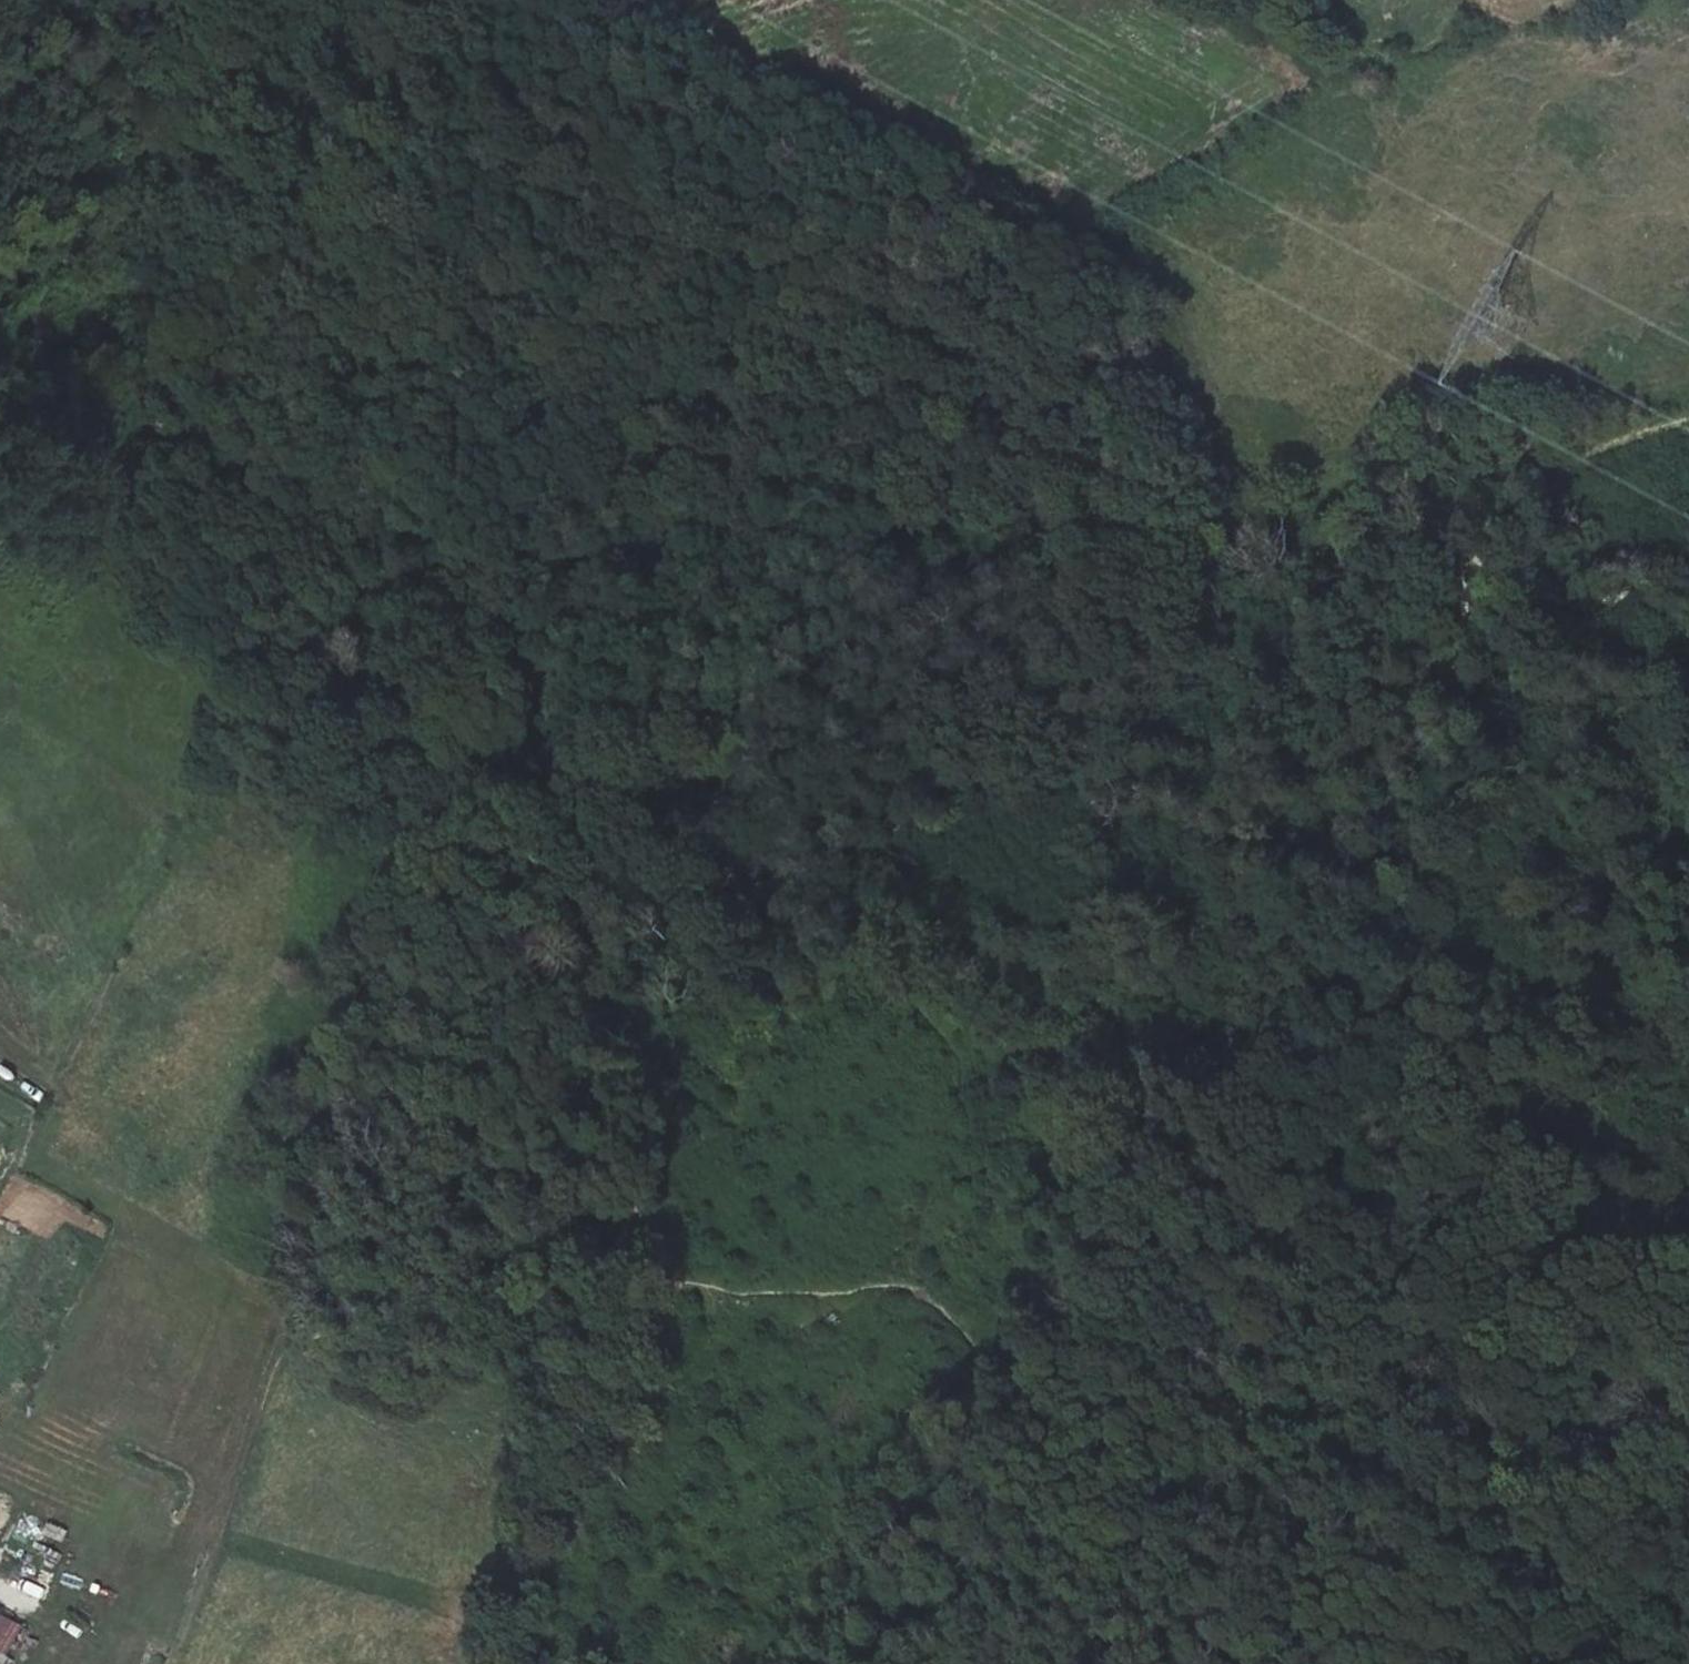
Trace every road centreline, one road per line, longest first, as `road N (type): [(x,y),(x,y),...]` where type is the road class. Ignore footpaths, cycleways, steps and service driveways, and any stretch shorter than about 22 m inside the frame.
road 1 (track): [(626,527),(514,376),(436,213),(278,94),(180,0)]

